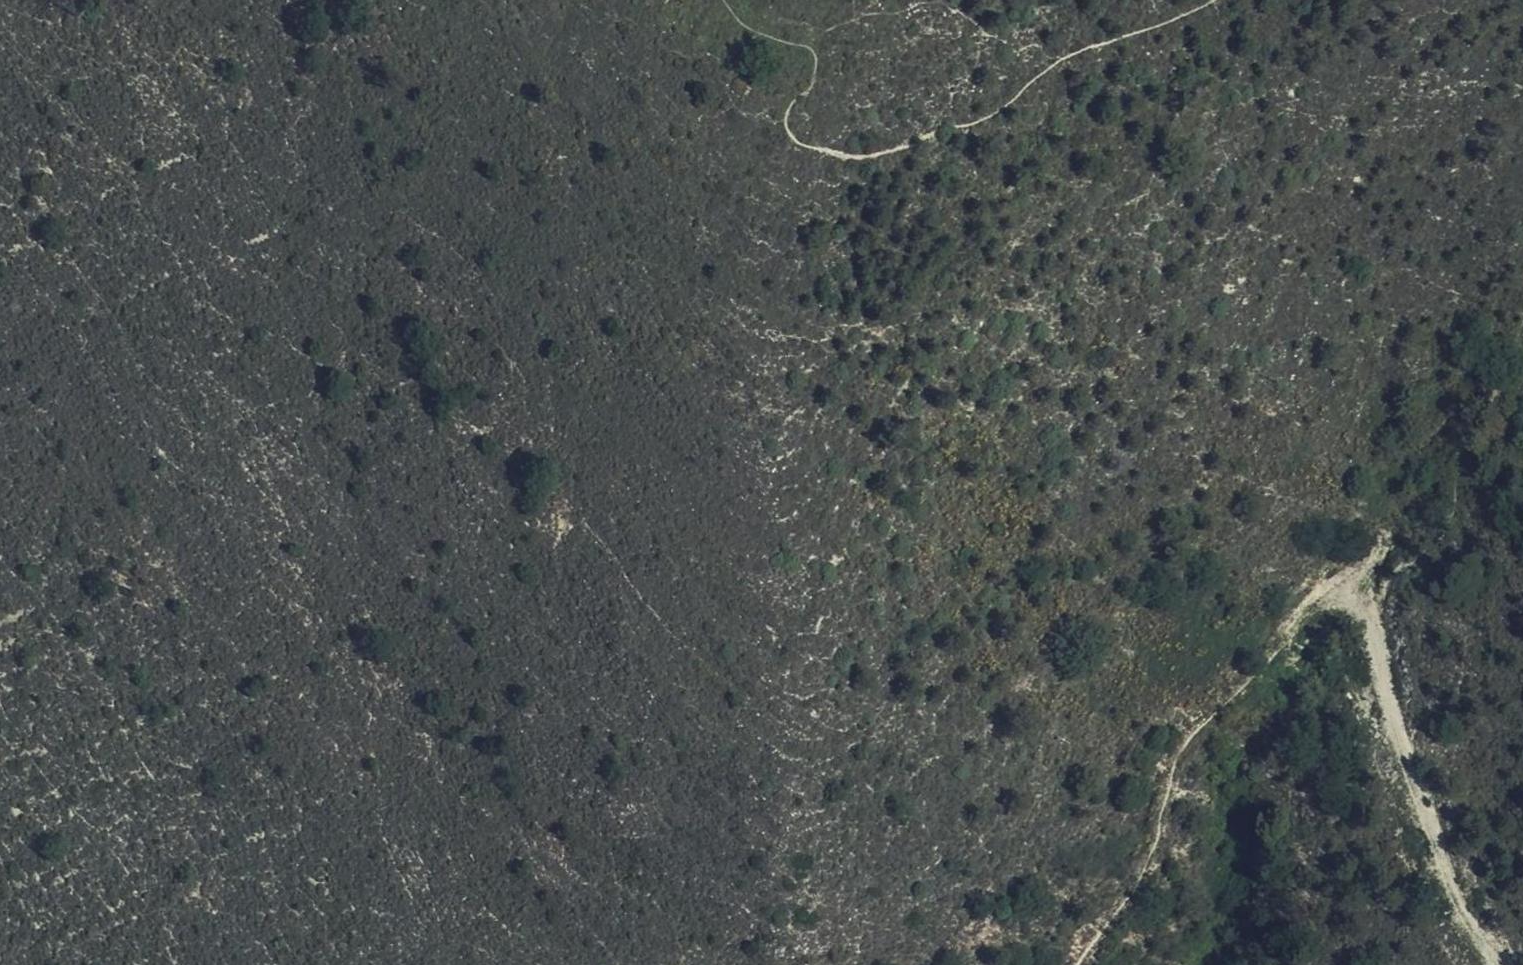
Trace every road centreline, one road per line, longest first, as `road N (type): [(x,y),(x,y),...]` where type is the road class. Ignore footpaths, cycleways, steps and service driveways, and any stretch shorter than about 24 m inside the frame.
road 1 (track): [(1349,590),(1506,964)]

